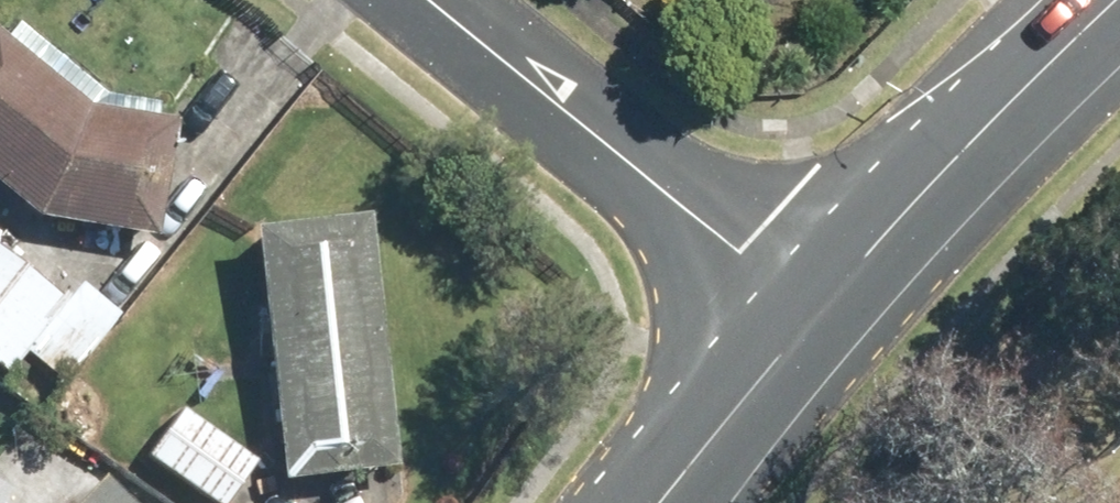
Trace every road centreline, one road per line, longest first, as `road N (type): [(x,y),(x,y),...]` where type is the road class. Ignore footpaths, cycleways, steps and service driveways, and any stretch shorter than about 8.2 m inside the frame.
road 1 (residential): [(811,299),(439,0)]
road 2 (tertiary): [(1112,0),(811,299)]
road 3 (tertiary): [(811,299),(641,502)]

